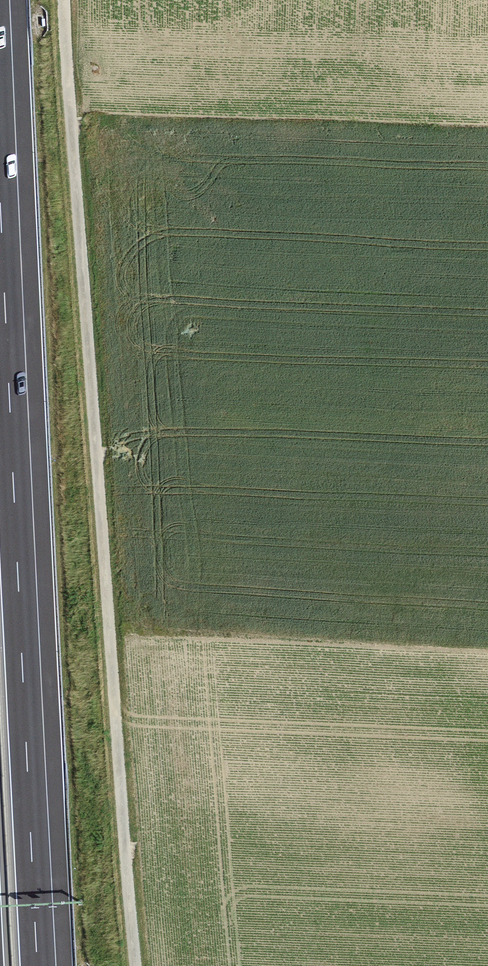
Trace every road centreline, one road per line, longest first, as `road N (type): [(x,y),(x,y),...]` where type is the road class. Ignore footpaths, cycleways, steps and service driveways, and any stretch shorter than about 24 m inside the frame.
road 1 (track): [(136,965),(64,0)]
road 2 (motorway): [(38,965),(0,190)]

